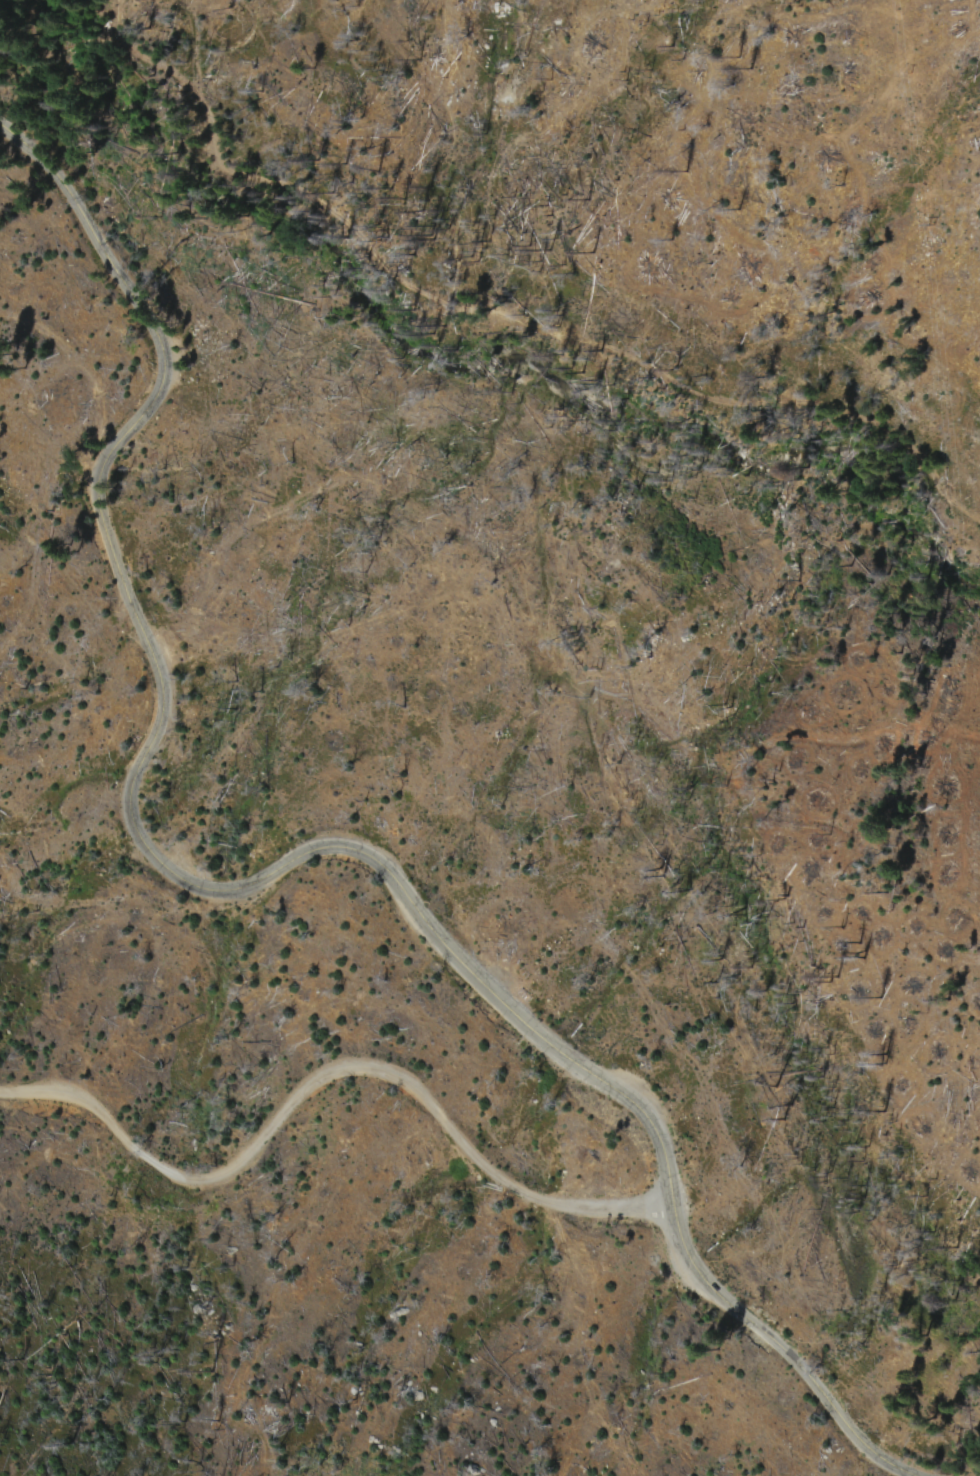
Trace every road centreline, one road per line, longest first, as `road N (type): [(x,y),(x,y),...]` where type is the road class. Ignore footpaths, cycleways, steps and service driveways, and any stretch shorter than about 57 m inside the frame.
road 1 (tertiary): [(915,1475),(861,1444),(763,1329),(701,1273),(683,1242),(651,1122),(493,995),(368,854),(311,851),(230,892),(189,883),(140,839),(132,787),(158,733),(166,693),(98,490),(106,461),(155,405),(164,350),(144,306),(51,176),(0,126)]
road 2 (track): [(0,1082),(51,1083),(171,1170),(227,1162),(331,1065),(403,1073),(504,1183),(584,1202),(675,1207)]

